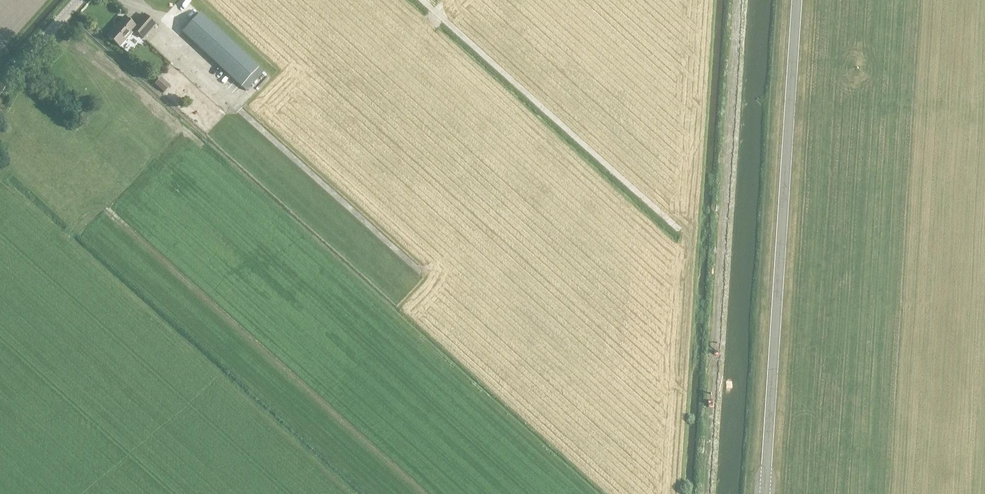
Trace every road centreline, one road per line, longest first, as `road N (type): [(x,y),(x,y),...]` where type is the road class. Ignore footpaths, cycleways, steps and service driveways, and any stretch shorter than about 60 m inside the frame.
road 1 (track): [(674,493),(689,239),(422,0)]

